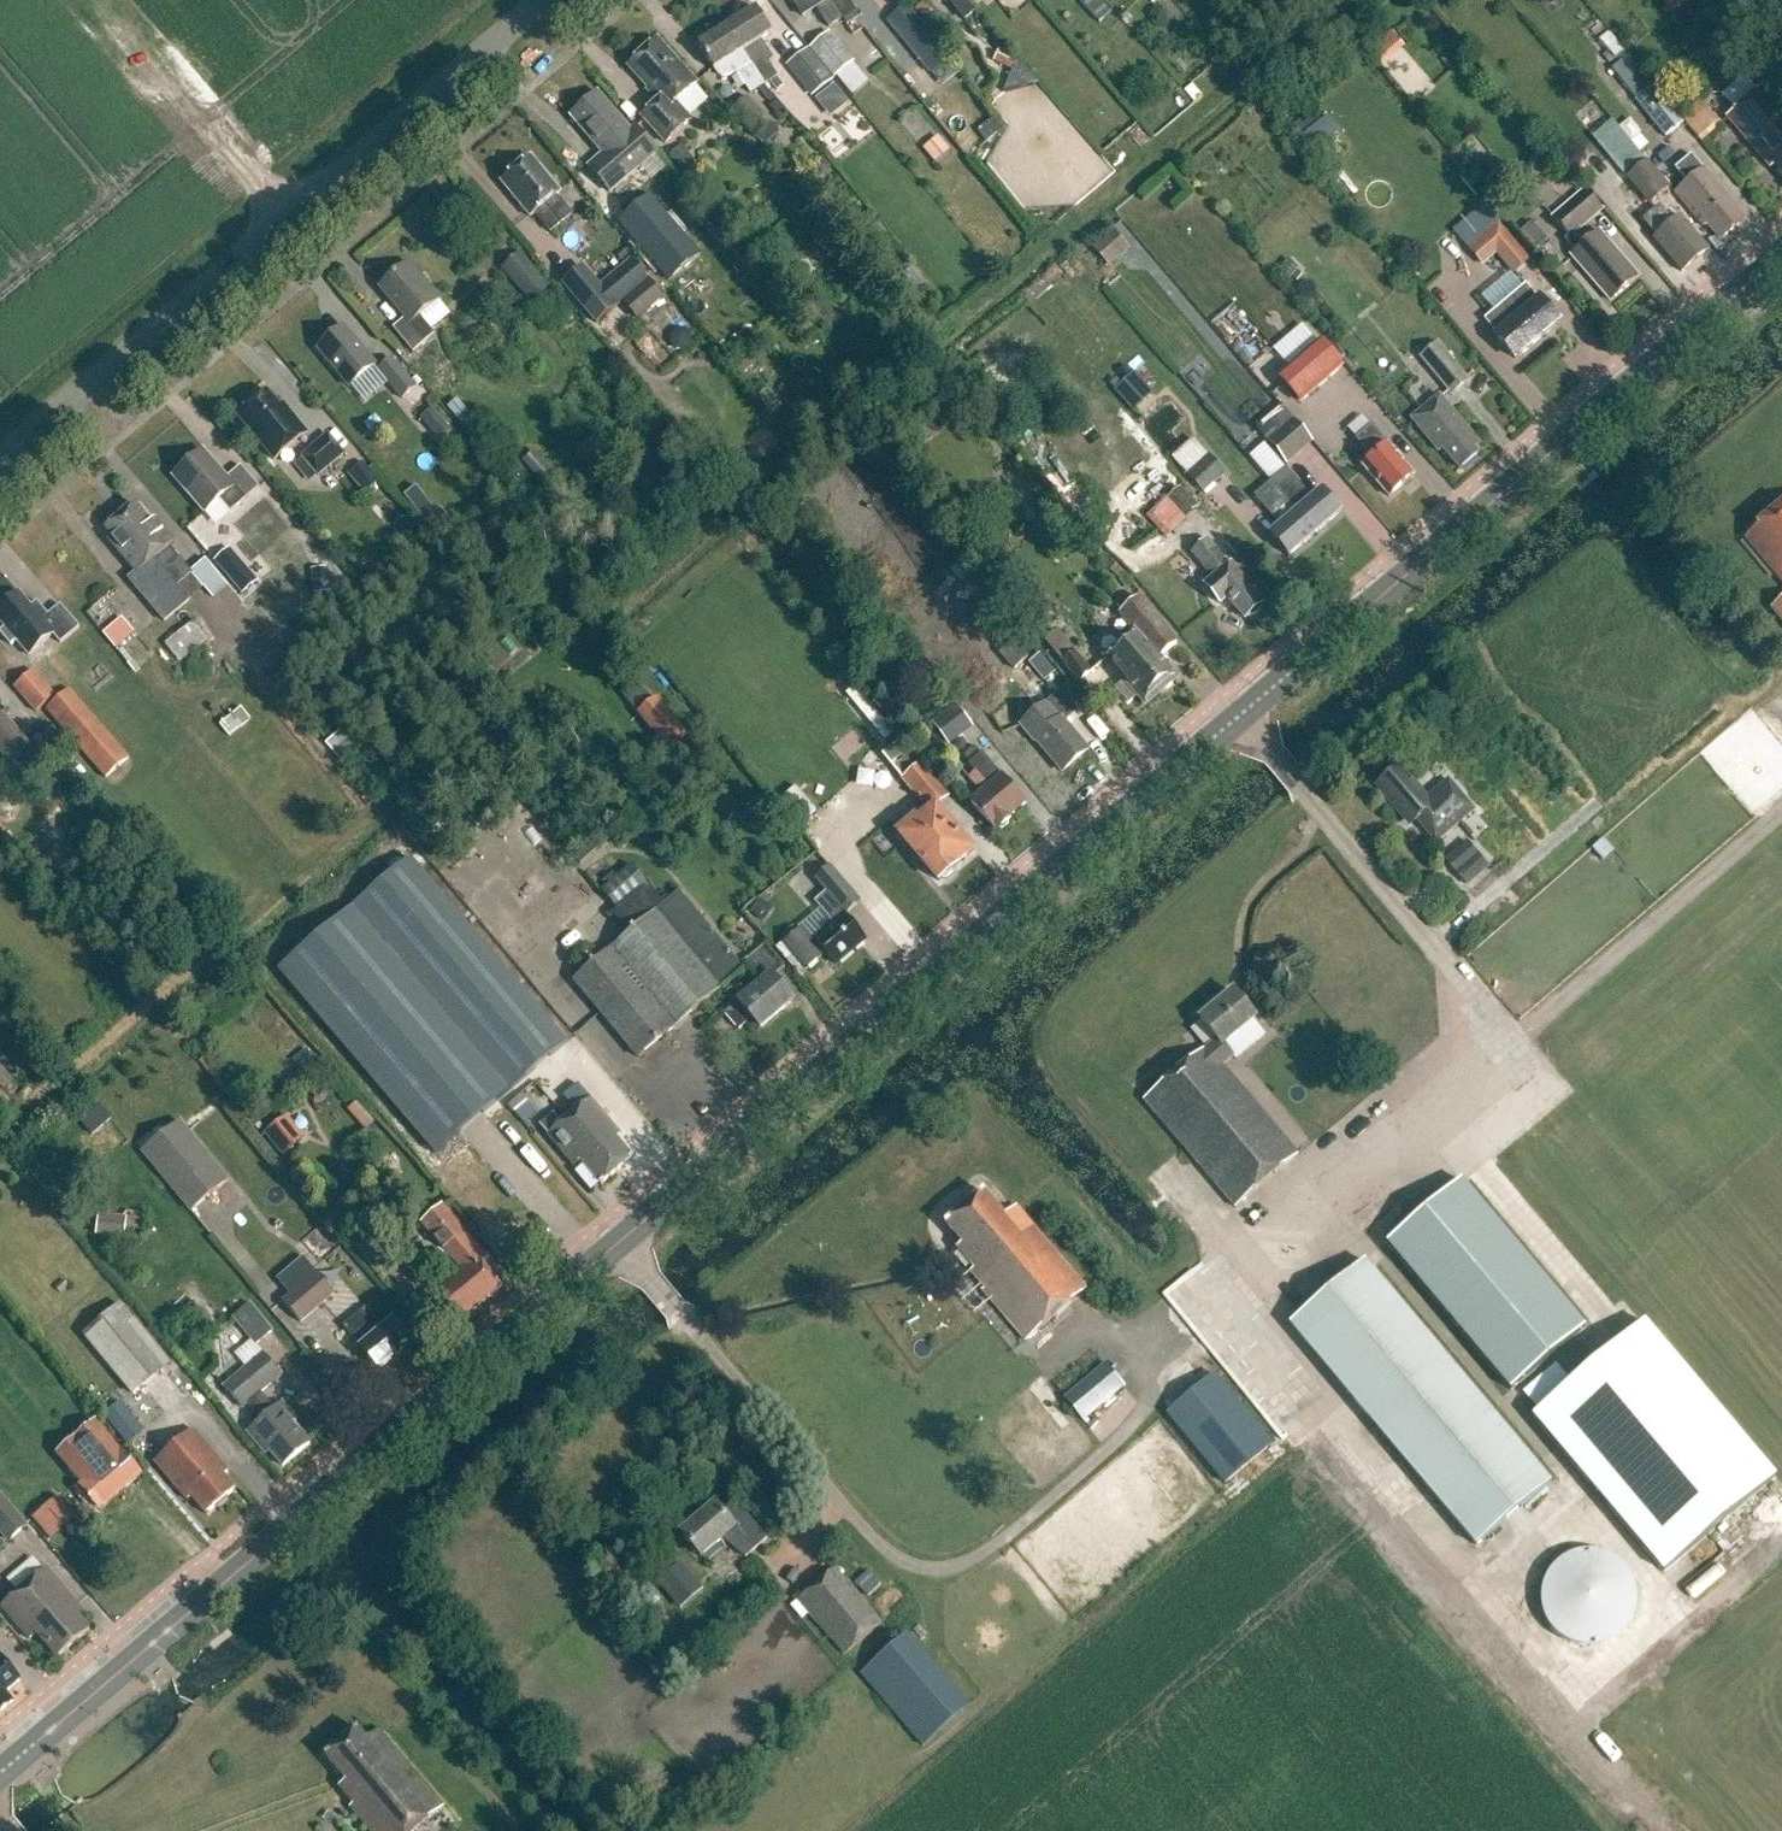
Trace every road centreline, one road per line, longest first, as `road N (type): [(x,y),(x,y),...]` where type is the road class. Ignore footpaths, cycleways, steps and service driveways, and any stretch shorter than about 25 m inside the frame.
road 1 (tertiary): [(0,1774),(1781,259)]
road 2 (unclassified): [(0,457),(538,0)]

